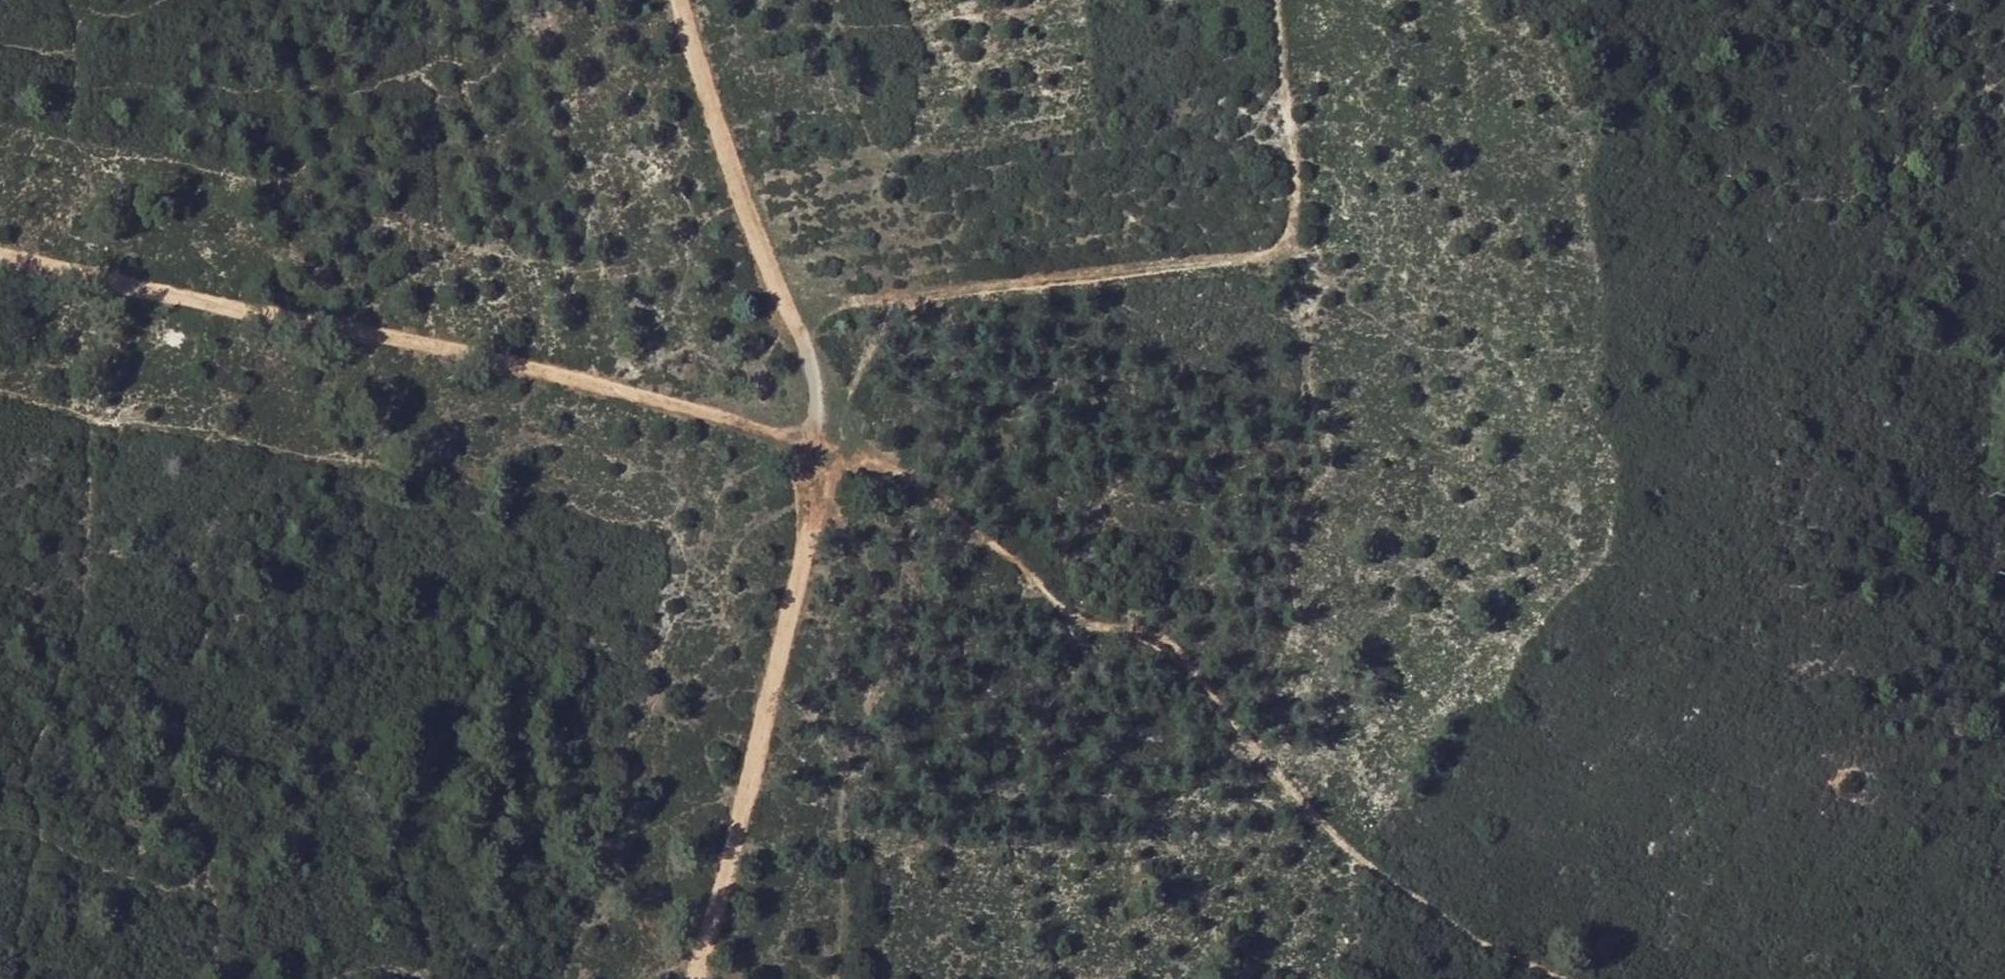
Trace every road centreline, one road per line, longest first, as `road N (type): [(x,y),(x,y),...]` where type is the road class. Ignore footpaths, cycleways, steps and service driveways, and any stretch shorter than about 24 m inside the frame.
road 1 (track): [(0,266),(822,441)]
road 2 (track): [(780,318),(1170,267),(1277,238),(1289,200),(1293,120),(1272,0)]
road 3 (track): [(688,978),(822,441)]
road 4 (track): [(822,441),(702,94),(686,0)]

